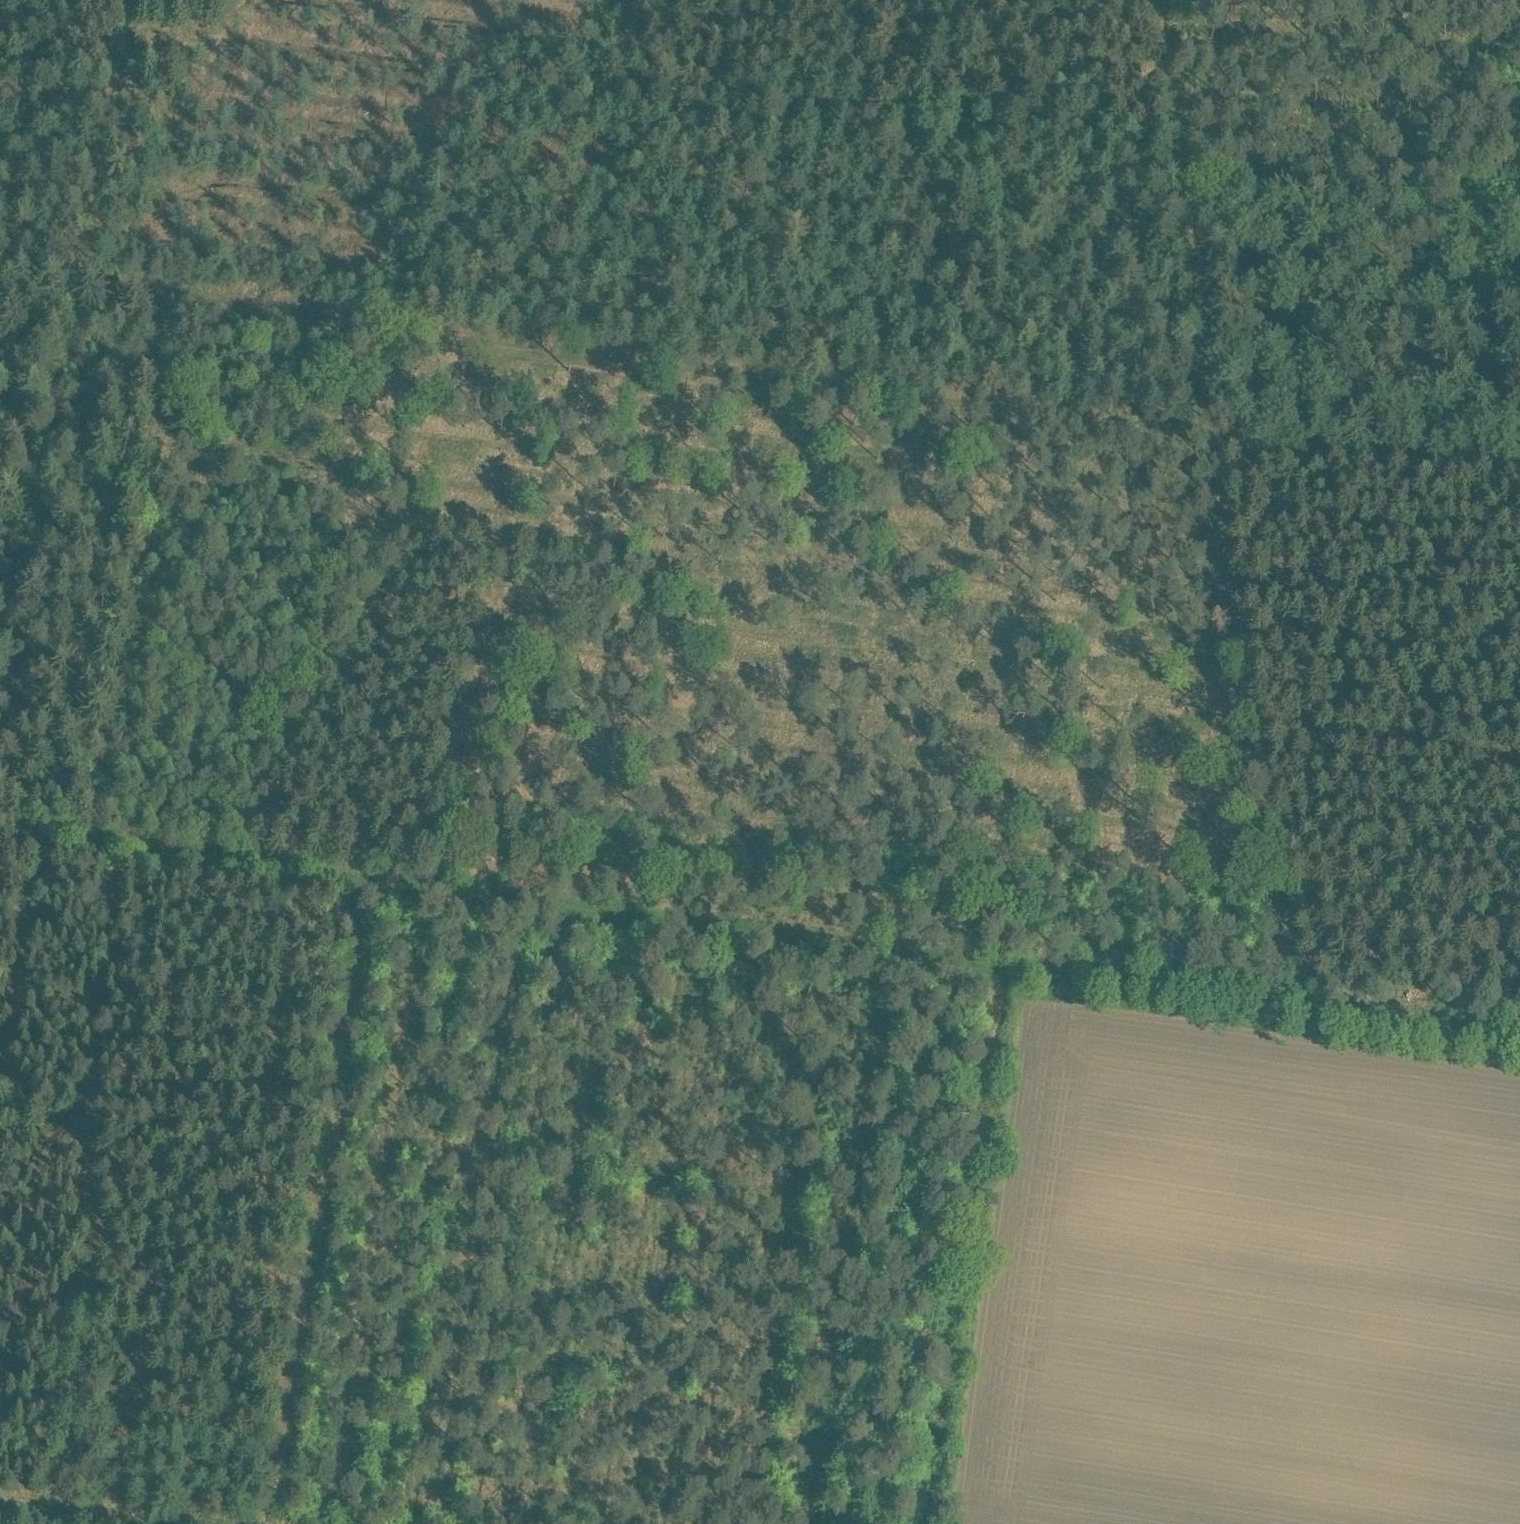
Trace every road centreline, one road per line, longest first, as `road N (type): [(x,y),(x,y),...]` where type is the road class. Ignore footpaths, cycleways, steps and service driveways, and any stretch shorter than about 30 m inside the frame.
road 1 (track): [(0,825),(1519,1026)]

